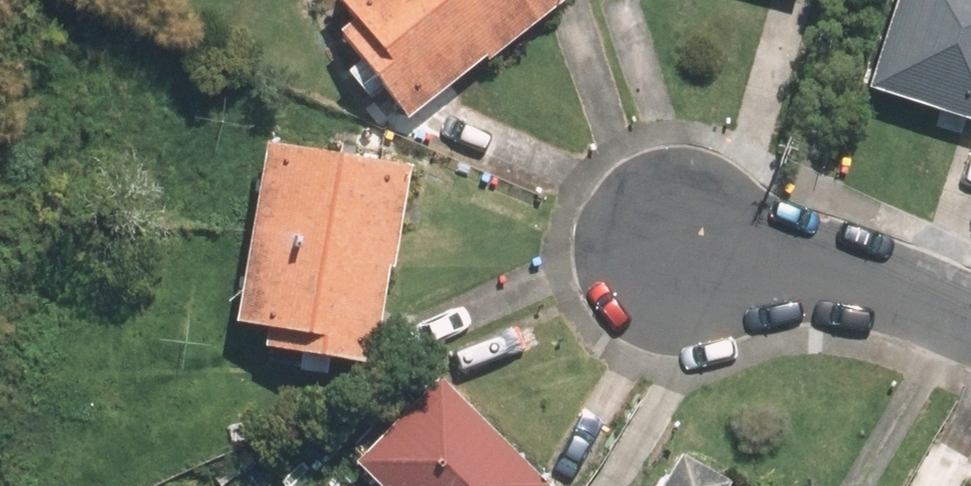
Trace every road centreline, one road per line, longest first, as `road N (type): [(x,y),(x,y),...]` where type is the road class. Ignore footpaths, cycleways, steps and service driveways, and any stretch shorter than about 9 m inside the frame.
road 1 (residential): [(970,316),(792,263),(664,244)]

